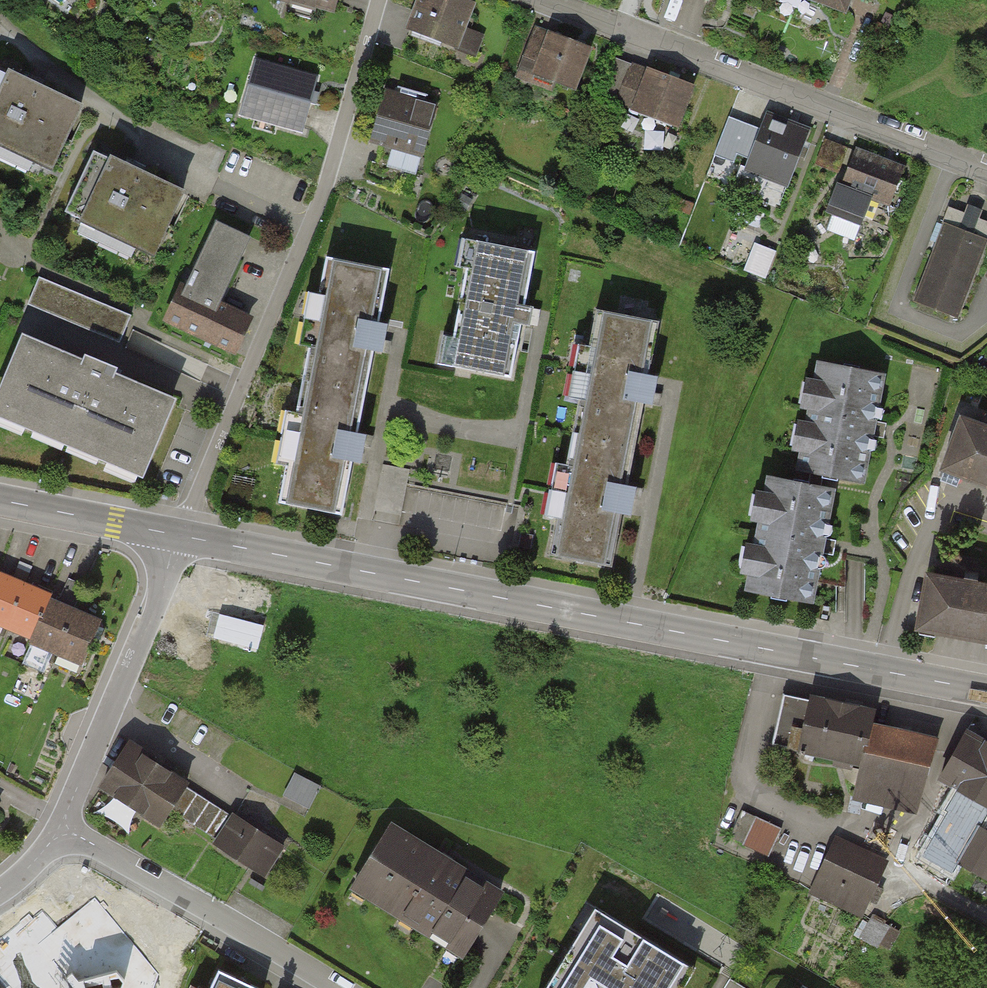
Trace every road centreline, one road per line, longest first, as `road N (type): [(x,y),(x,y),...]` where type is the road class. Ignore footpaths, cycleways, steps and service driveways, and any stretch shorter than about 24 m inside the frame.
road 1 (tertiary): [(986,691),(180,535)]
road 2 (residential): [(379,0),(328,180),(180,535)]
road 3 (residential): [(986,170),(548,0)]
road 4 (residential): [(180,535),(63,830)]
road 5 (residential): [(338,987),(63,830)]
road 6 (tertiary): [(180,535),(0,500)]

